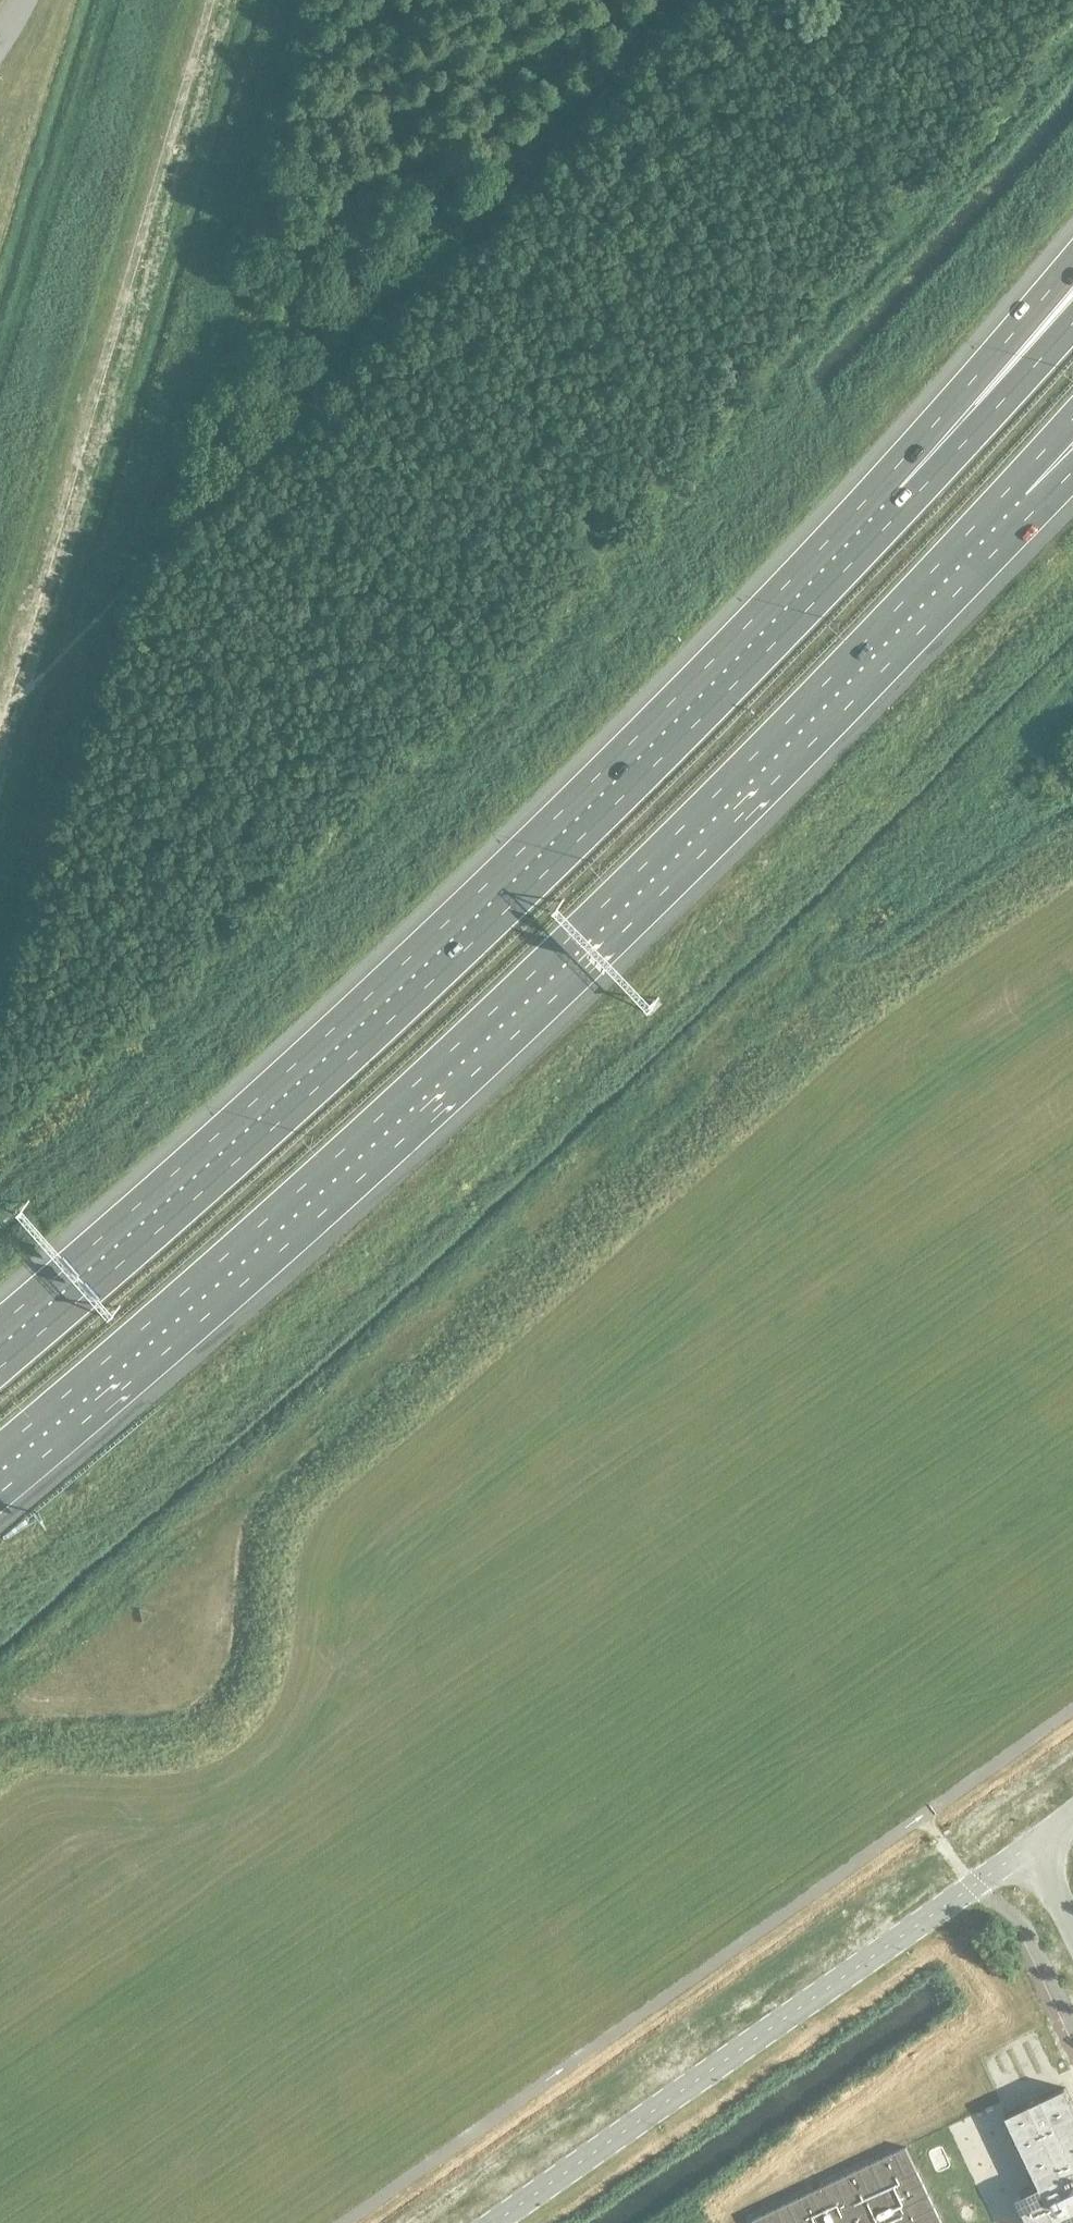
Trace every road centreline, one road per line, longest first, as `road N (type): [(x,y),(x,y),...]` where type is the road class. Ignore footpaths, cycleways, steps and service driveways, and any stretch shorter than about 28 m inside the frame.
road 1 (motorway): [(0,1466),(232,1273),(589,940),(992,528)]
road 2 (motorway): [(857,533),(535,859),(242,1133),(0,1342)]
road 3 (unclassified): [(490,2222),(1034,1846)]
road 4 (motorway): [(1072,262),(857,533)]
road 5 (motorway): [(1072,317),(857,533)]
road 6 (motorway): [(992,528),(1072,432)]

